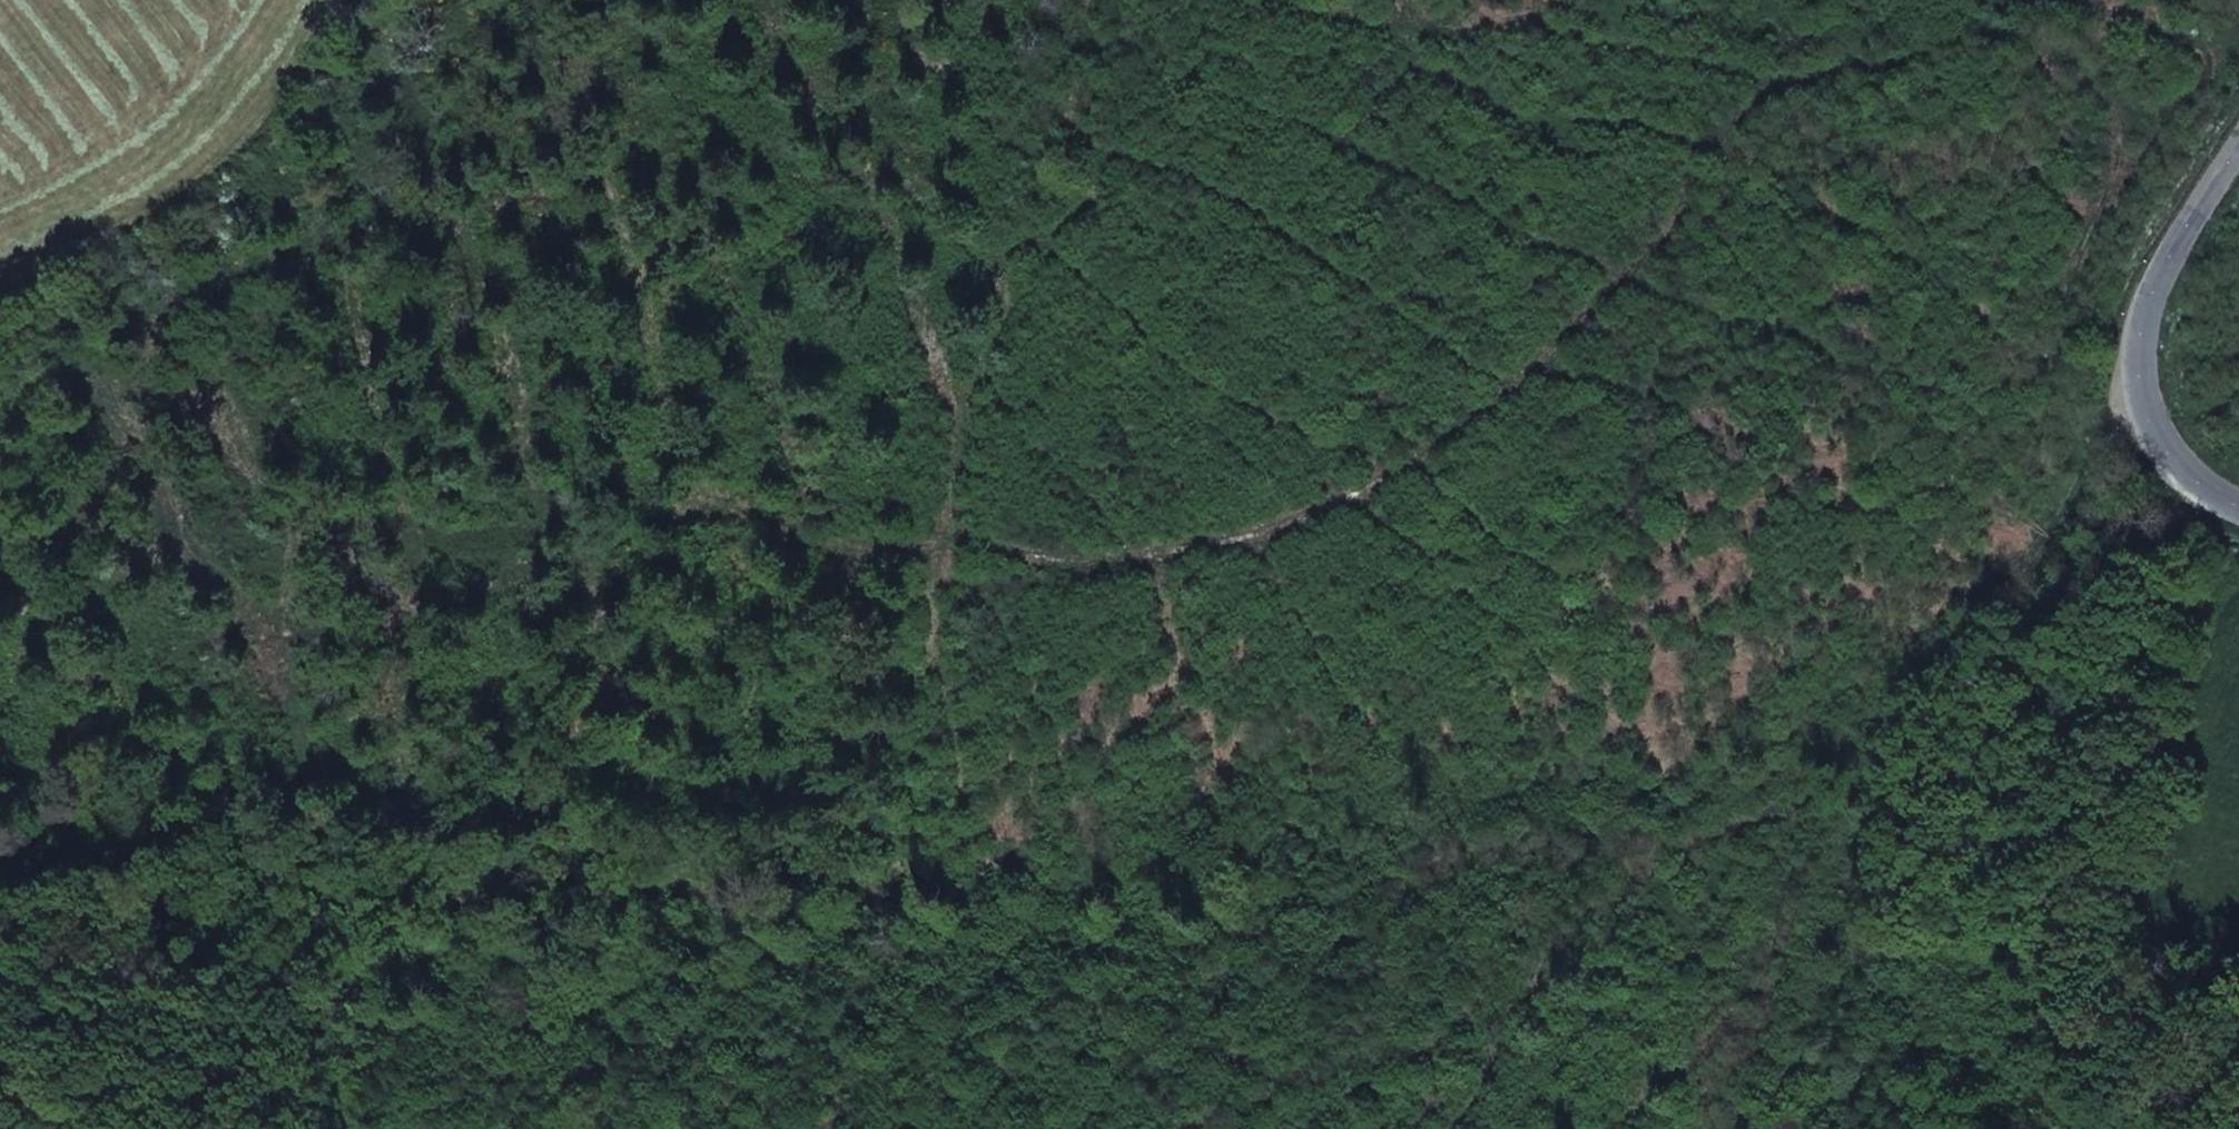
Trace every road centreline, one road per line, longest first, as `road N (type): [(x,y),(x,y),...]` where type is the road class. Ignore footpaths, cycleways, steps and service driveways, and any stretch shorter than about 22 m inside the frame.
road 1 (secondary): [(2238,148),(2177,238),(2145,306),(2135,367),(2151,434),(2194,488),(2238,510)]

